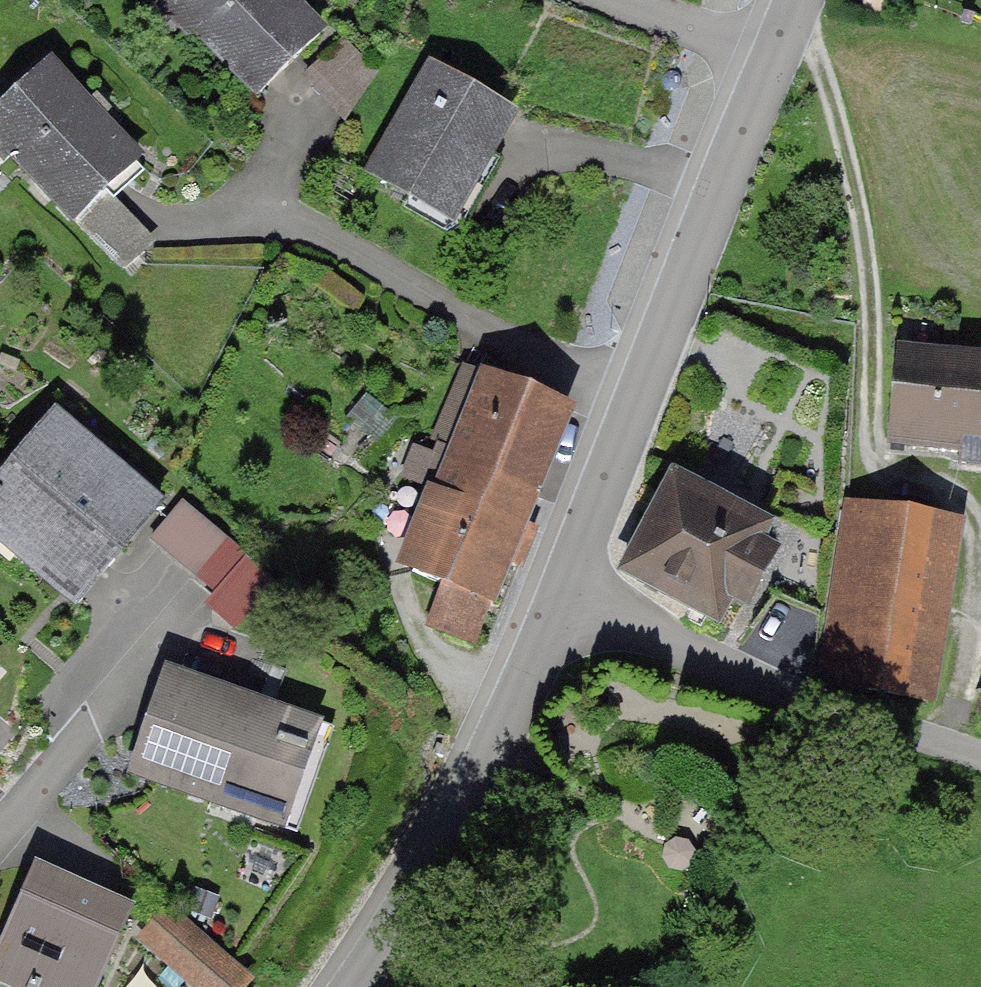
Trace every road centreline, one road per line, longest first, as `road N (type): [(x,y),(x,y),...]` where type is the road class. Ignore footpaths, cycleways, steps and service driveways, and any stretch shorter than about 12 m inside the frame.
road 1 (residential): [(561,588),(680,647),(980,760)]
road 2 (residential): [(354,986),(417,891),(486,760),(561,588)]
road 3 (residential): [(638,401),(257,211)]
road 4 (residential): [(638,401),(772,60)]
road 5 (residential): [(561,588),(638,401)]
road 6 (residential): [(772,60),(621,0)]
road 7 (residential): [(0,832),(102,707)]

